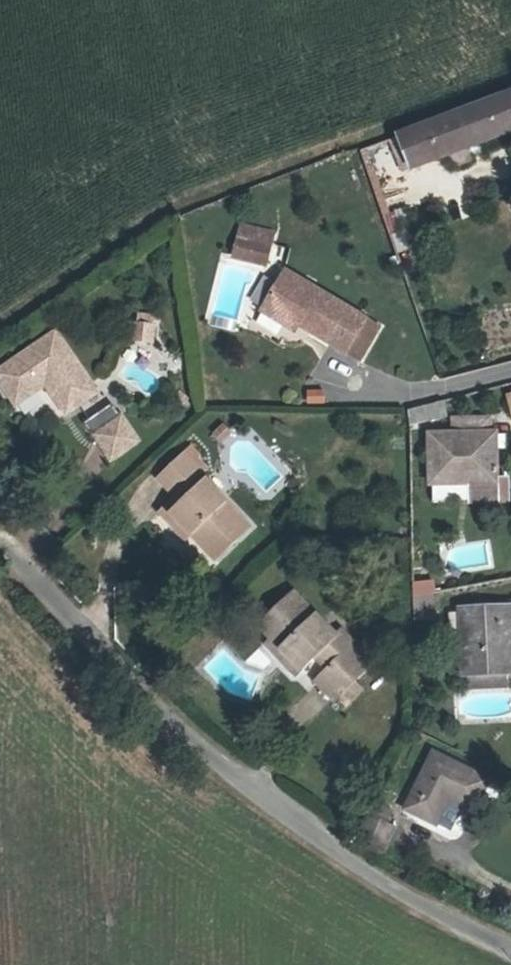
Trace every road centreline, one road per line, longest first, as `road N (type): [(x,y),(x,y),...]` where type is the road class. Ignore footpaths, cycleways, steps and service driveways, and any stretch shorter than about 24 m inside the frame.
road 1 (residential): [(510,944),(404,892),(224,766),(0,540)]

